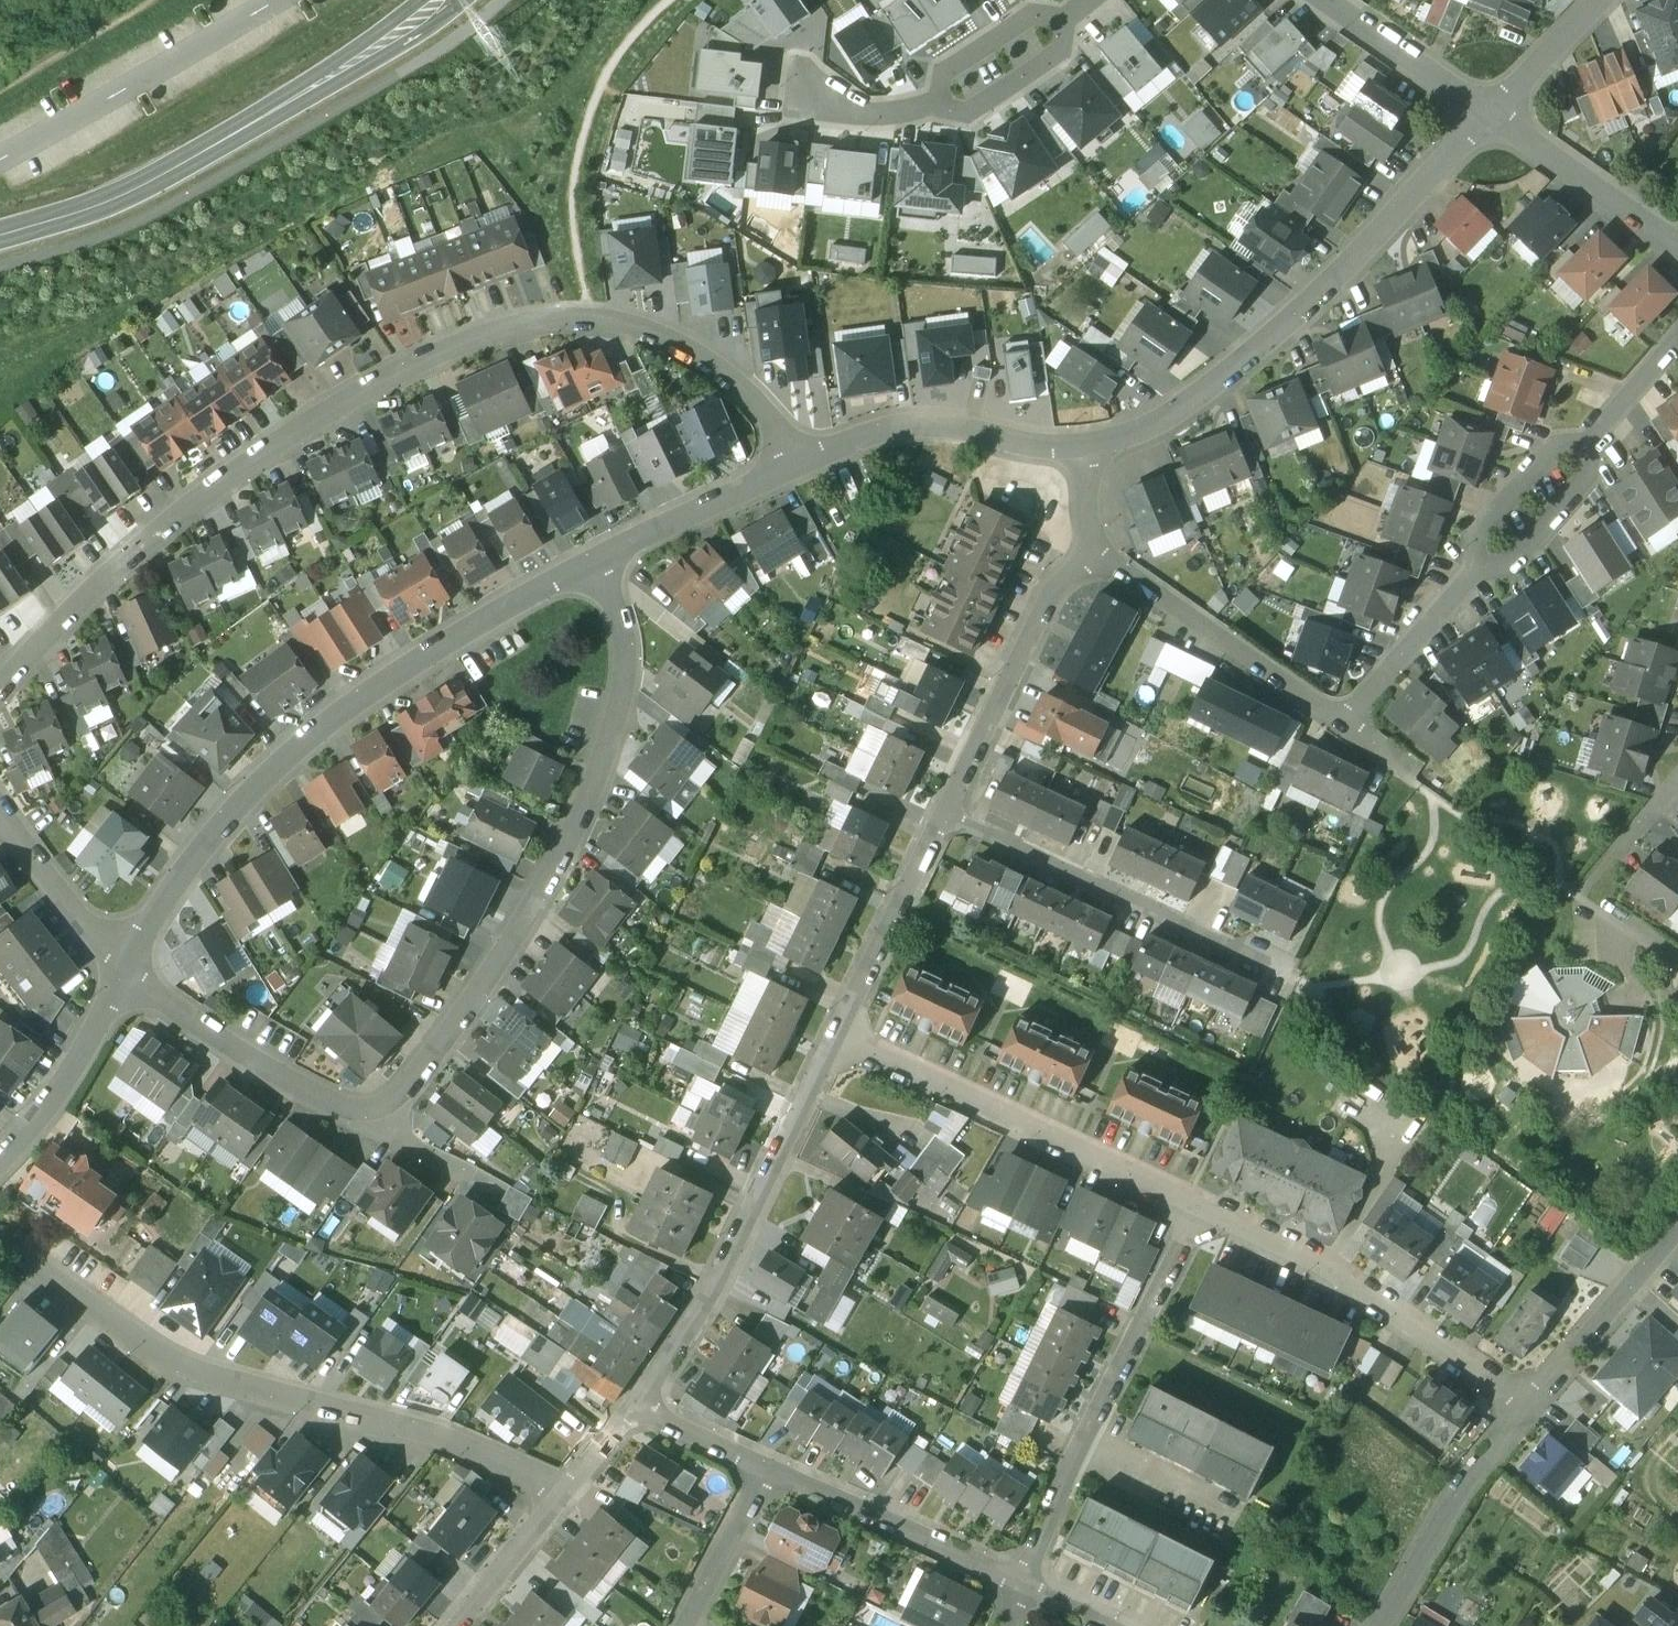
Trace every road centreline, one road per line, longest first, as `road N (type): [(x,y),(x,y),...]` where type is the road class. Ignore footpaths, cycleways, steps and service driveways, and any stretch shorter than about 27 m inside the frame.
road 1 (residential): [(801,464),(764,405),(671,337),(554,318),(414,363),(312,417),(204,493),(42,642),(0,693)]
road 2 (residential): [(125,973),(257,1066),(383,1126),(540,901),(588,808),(628,659),(601,550)]
road 3 (residential): [(125,973),(233,802),(282,752),(395,669),(601,550)]
road 4 (residential): [(0,1240),(189,1372),(454,1441),(567,1492)]
road 5 (residential): [(1082,456),(1163,423),(1331,279),(1489,115)]
road 6 (secondary): [(445,0),(203,154),(0,233)]
road 7 (residential): [(631,1405),(723,1273),(838,1037)]
road 8 (residential): [(1026,1583),(1204,1209)]
road 9 (residential): [(838,1037),(1204,1209)]
road 10 (residential): [(1204,1209),(1328,1266),(1527,1413)]
road 11 (residential): [(1268,965),(945,813)]
road 12 (residential): [(945,813),(1048,601),(1093,553)]
road 13 (residential): [(1093,553),(1339,722)]
road 14 (residential): [(801,464),(885,432),(916,430),(1082,456)]
road 15 (residential): [(766,1467),(1026,1583)]
road 16 (residential): [(1527,1413),(1482,1462),(1382,1625)]
road 17 (residential): [(838,1037),(945,813)]
road 18 (residential): [(1489,115),(1677,251)]
road 19 (residential): [(1677,1245),(1527,1413)]
road 20 (residential): [(0,1156),(52,1100),(125,973)]
road 21 (residential): [(601,550),(801,464)]
road 22 (residential): [(1481,565),(1339,722)]
road 23 (residential): [(1317,0),(1489,115)]
road 24 (residential): [(0,813),(125,973)]
road 25 (residential): [(927,107),(962,116),(1055,58),(1067,18)]
road 26 (residential): [(1481,565),(1516,559),(1591,472),(1586,443)]
road 27 (residential): [(1067,18),(1032,16),(942,72),(927,107)]
road 28 (residential): [(684,1625),(766,1467)]
road 29 (residential): [(1586,443),(1554,448),(1482,532),(1481,565)]
road 30 (residential): [(460,1625),(567,1492)]
road 31 (residential): [(1489,115),(1602,0)]
road 32 (residential): [(1581,898),(1677,783)]
road 33 (residential): [(631,1405),(766,1467)]
road 34 (residential): [(1677,335),(1586,443)]
road 35 (residential): [(800,106),(889,118),(927,107)]
road 36 (residential): [(1581,898),(1677,969)]

